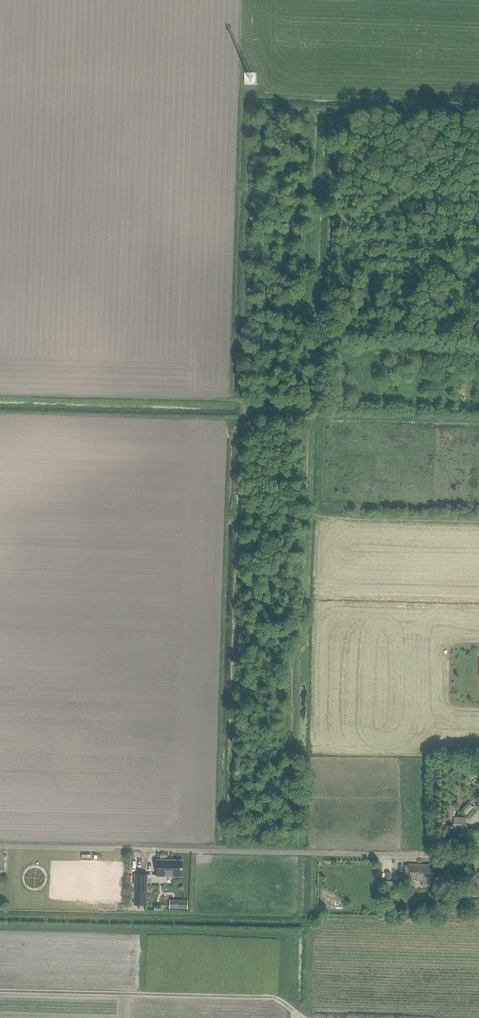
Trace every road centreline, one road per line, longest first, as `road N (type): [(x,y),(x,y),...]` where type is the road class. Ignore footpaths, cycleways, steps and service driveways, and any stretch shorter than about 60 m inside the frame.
road 1 (residential): [(478,856),(0,847)]

